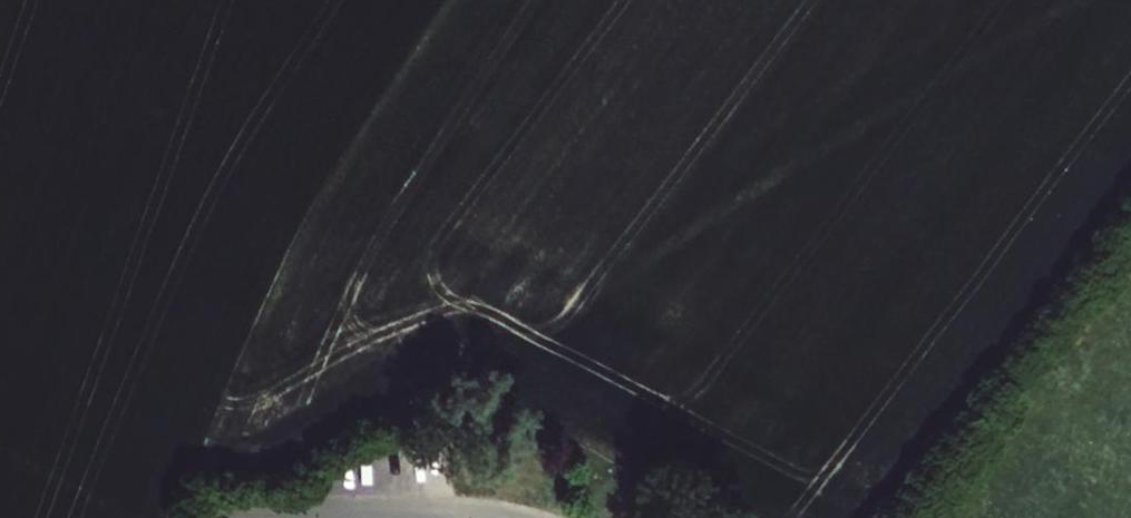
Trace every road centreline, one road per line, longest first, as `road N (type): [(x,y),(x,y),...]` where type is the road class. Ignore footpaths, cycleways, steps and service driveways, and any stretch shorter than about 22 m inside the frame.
road 1 (residential): [(481,517),(212,514)]

